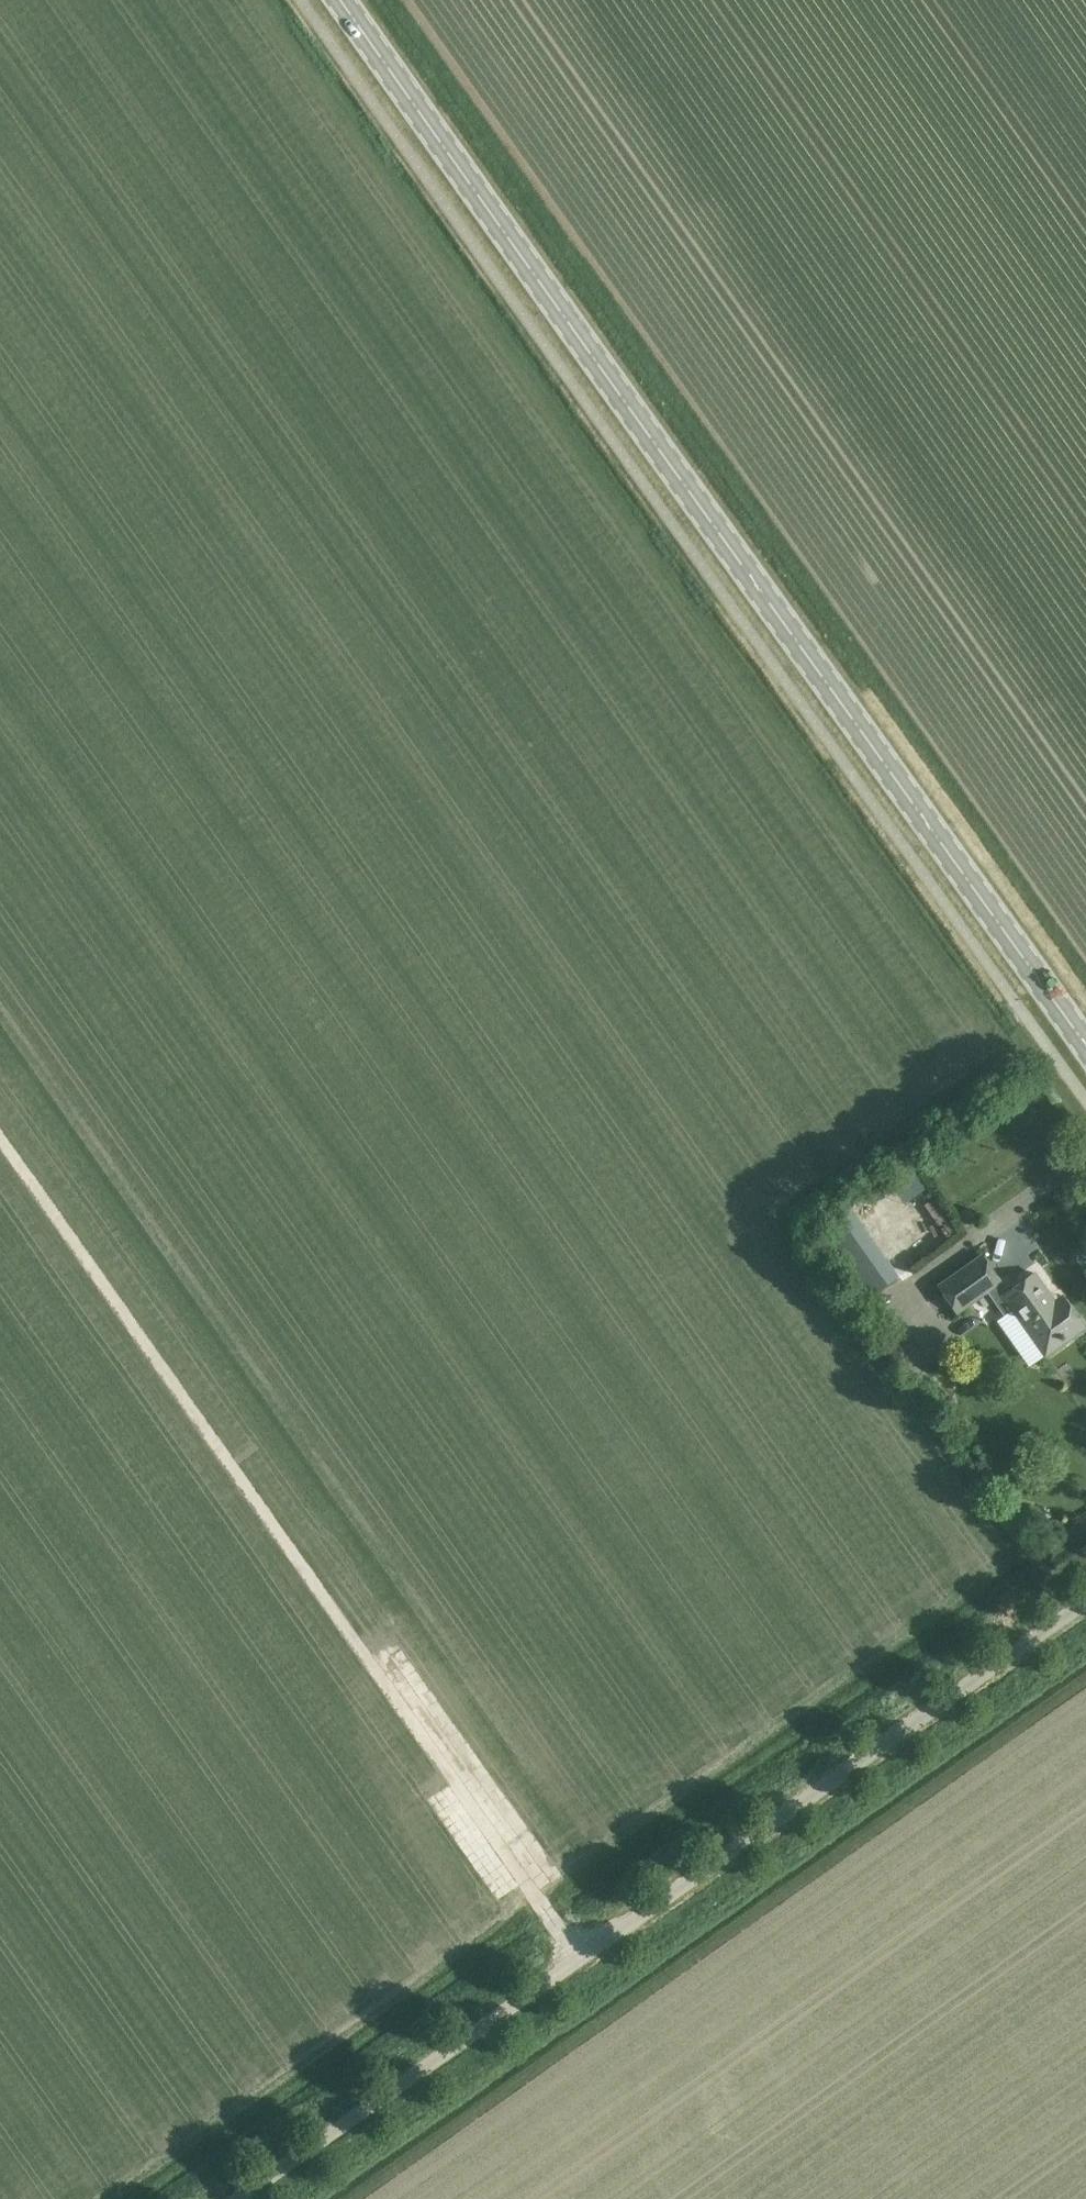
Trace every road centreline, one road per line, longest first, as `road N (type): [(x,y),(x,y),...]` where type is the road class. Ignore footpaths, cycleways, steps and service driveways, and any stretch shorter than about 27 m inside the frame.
road 1 (secondary): [(1085,1041),(344,0)]
road 2 (unclassified): [(221,2198),(1085,1601)]

